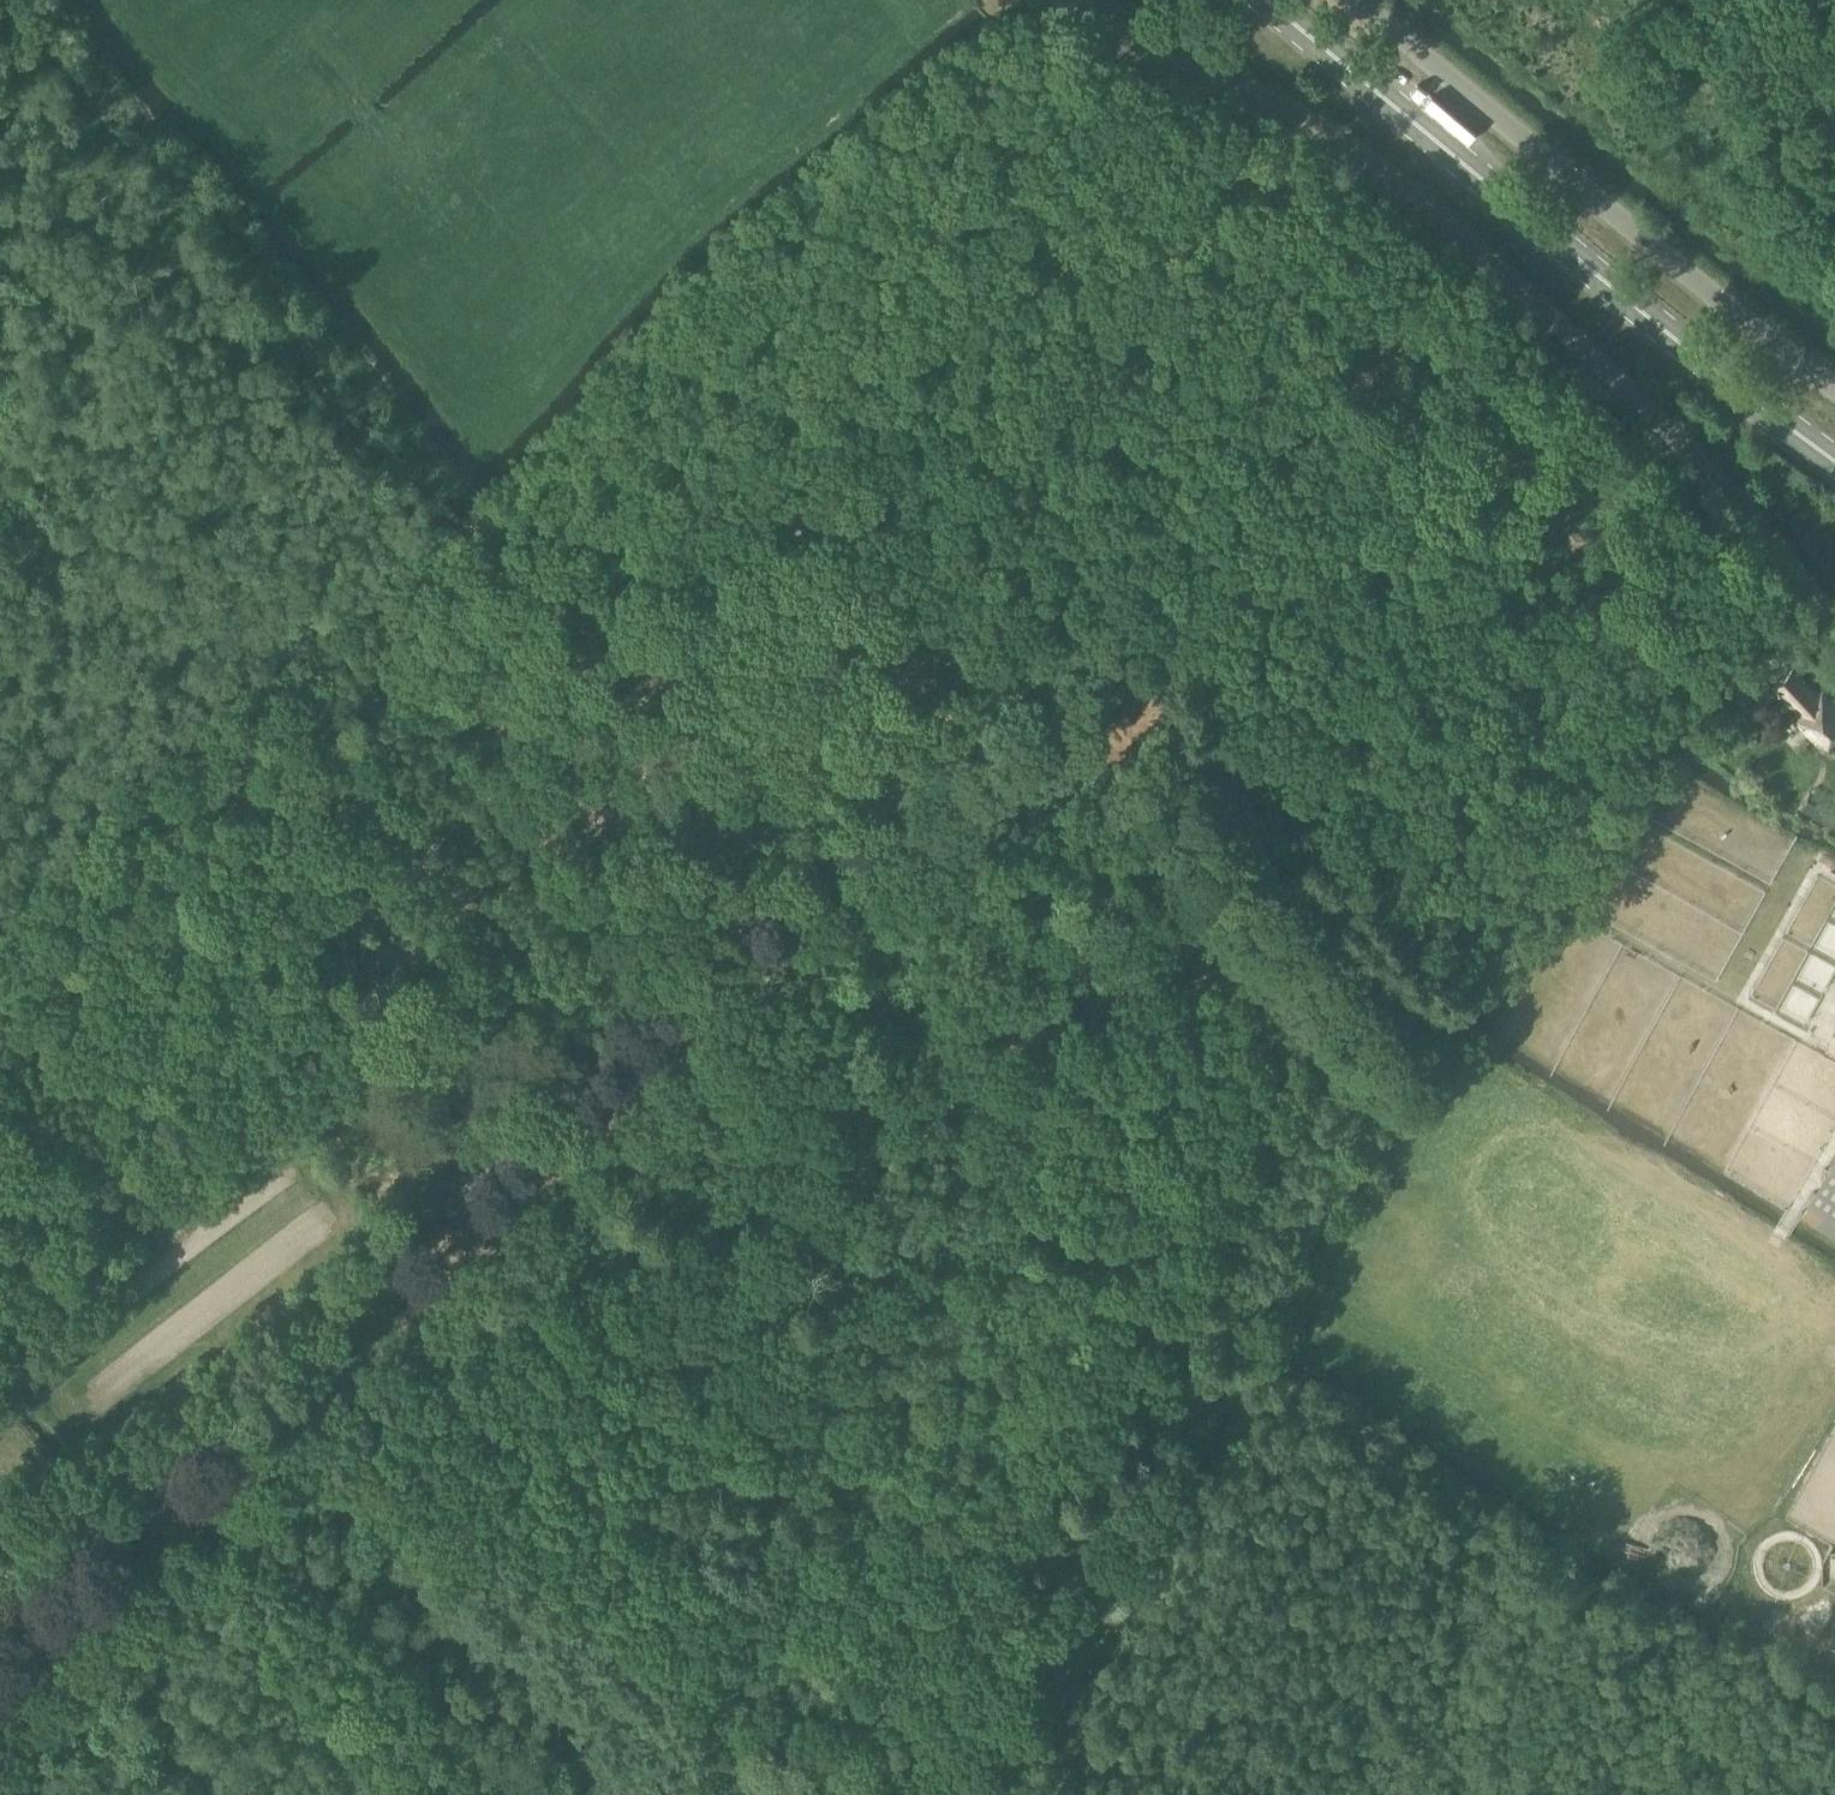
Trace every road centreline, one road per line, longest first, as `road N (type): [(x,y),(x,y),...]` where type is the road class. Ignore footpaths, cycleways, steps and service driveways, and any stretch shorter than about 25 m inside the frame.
road 1 (unclassified): [(1087,0),(1100,14),(1290,89),(1621,340),(1834,615)]
road 2 (secondary): [(1834,452),(1674,333),(1268,0)]
road 3 (unclassified): [(1377,0),(1834,371)]

